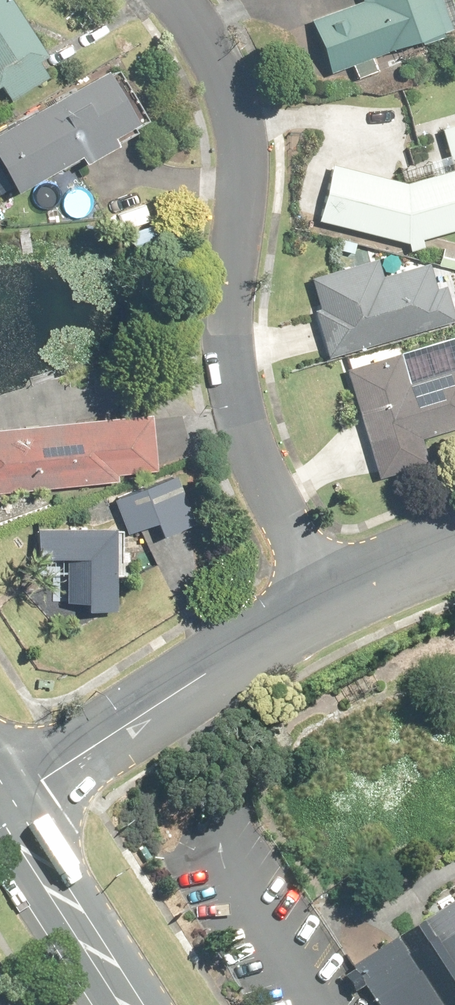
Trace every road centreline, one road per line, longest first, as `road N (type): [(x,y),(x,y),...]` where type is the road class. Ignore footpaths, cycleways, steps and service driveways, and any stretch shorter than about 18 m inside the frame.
road 1 (residential): [(172,0),(222,78),(246,168),(228,341),(250,439),(329,617)]
road 2 (residential): [(4,806),(329,617)]
road 3 (primary): [(131,1004),(4,806)]
road 4 (residential): [(329,617),(454,560)]

